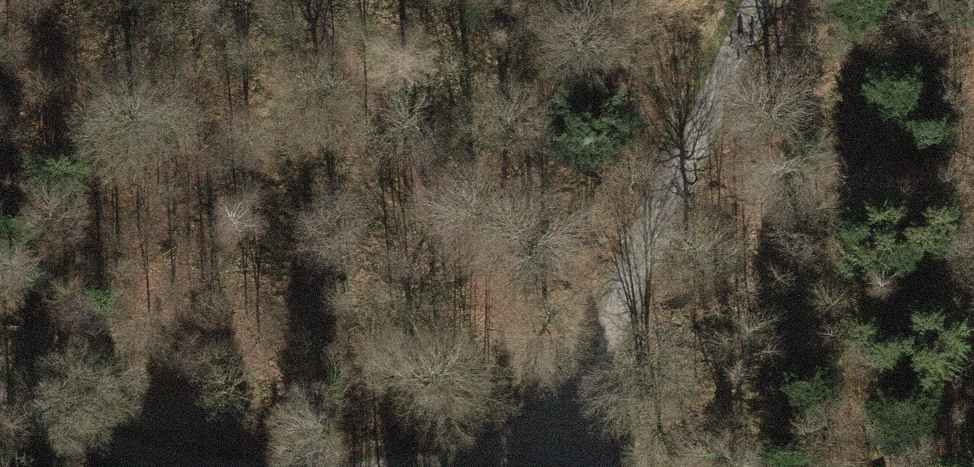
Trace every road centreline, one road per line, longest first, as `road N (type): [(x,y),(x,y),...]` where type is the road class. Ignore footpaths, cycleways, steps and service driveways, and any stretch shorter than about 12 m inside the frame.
road 1 (track): [(306,0),(554,412)]
road 2 (track): [(554,412),(597,352),(758,0)]
road 3 (track): [(0,395),(127,454),(194,466)]
road 4 (track): [(436,466),(554,412)]

